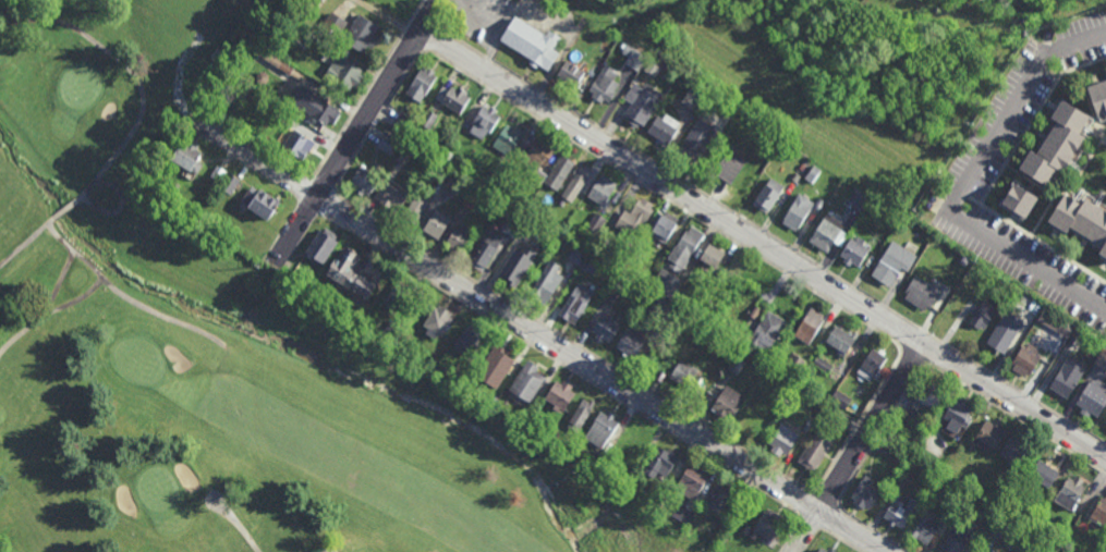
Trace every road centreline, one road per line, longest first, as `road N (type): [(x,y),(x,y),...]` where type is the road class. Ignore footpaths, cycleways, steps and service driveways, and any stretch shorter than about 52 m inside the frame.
road 1 (residential): [(887,551),(199,120)]
road 2 (residential): [(1105,459),(421,30)]
road 3 (residential): [(439,0),(276,262)]
road 4 (residential): [(819,510),(919,344)]

